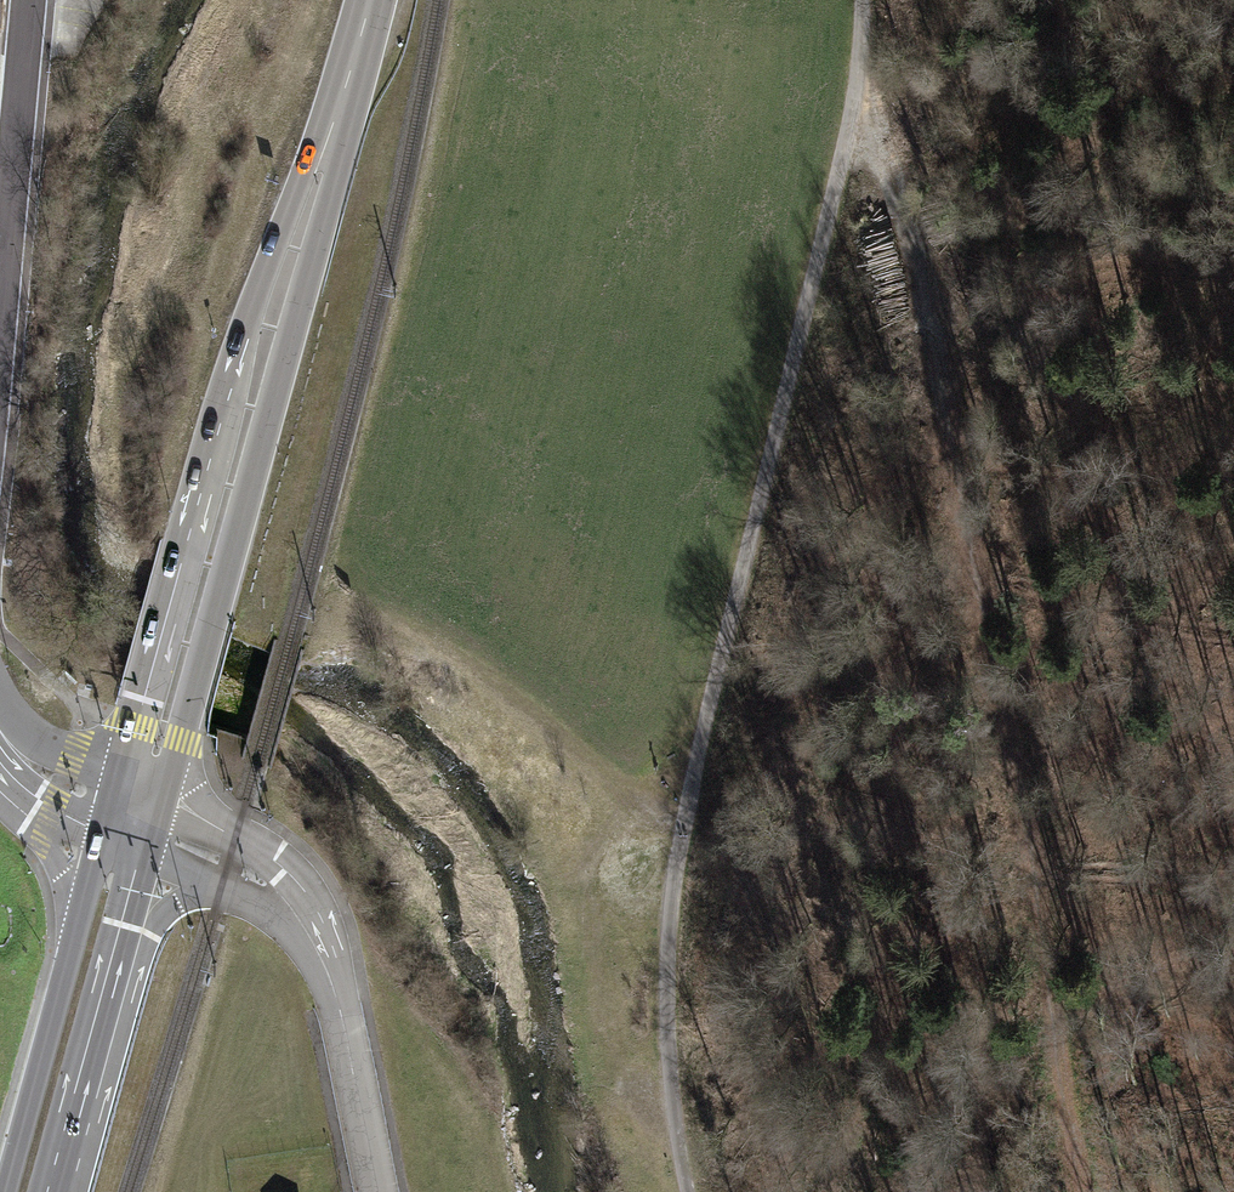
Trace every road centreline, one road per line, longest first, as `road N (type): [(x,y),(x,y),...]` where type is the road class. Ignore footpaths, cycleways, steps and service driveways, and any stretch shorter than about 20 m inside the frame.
road 1 (track): [(687,1191),(666,993),(674,879),(865,68),(865,0)]
road 2 (track): [(846,150),(867,154),(890,179),(933,344),(1089,1191)]
road 3 (primary): [(159,821),(314,248),(336,116)]
road 4 (primary): [(336,116),(255,299),(113,802)]
road 5 (residential): [(159,821),(268,881),(310,927),(333,982),(377,1191)]
road 6 (primary): [(113,802),(4,1191)]
road 7 (primary): [(59,1191),(159,821)]
road 8 (unclassified): [(28,0),(0,308)]
road 9 (unclassified): [(0,732),(42,772),(113,802)]
road 10 (primary): [(370,0),(336,116)]

